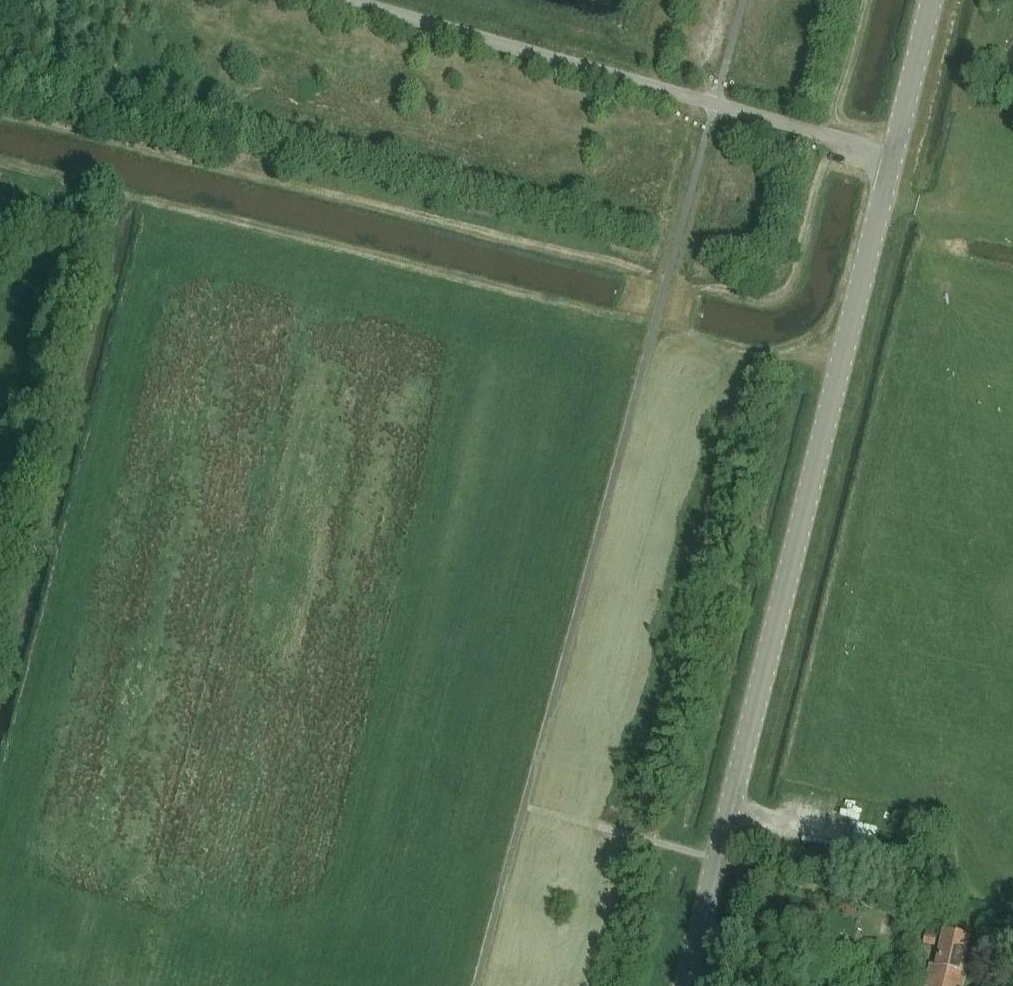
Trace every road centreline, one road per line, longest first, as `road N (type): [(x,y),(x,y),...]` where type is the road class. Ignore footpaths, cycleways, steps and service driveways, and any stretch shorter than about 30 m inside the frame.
road 1 (unclassified): [(687,985),(933,0)]

